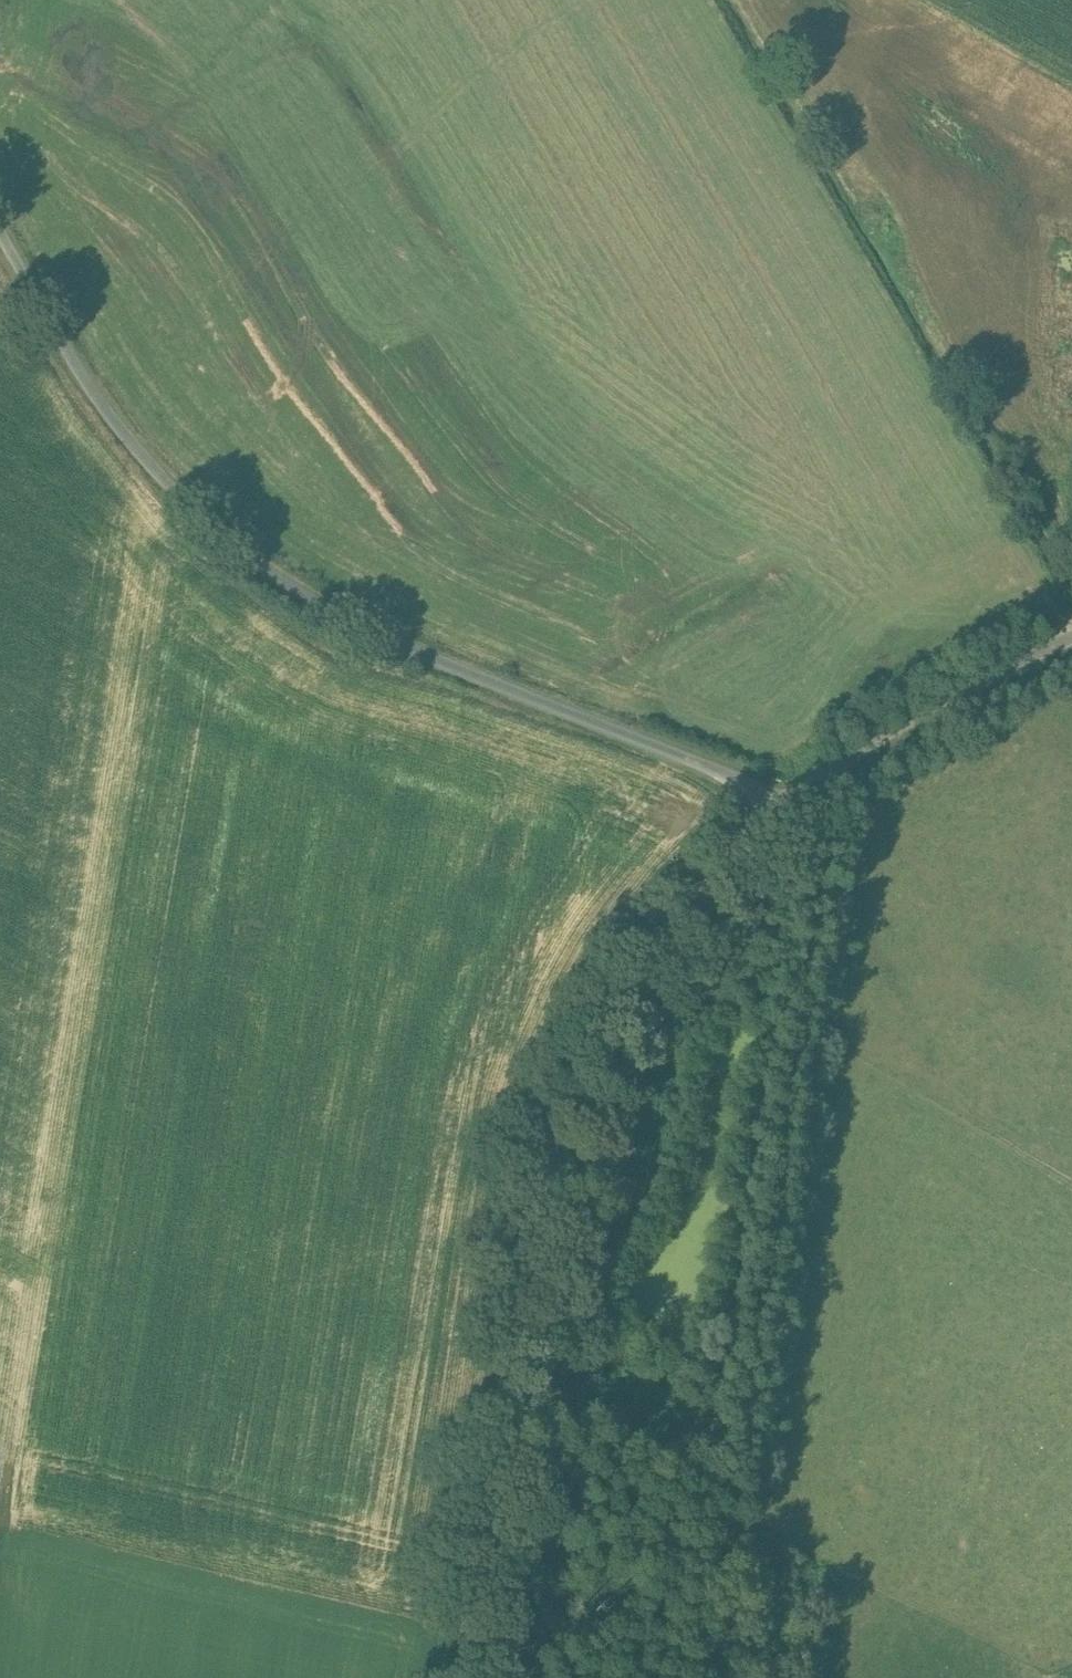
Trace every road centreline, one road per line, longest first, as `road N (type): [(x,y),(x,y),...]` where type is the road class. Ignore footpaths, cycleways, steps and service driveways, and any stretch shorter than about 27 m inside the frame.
road 1 (unclassified): [(791,802),(362,625),(271,570),(180,487),(104,401),(0,230)]
road 2 (unclassified): [(466,1677),(531,1231),(577,1067),(639,970),(791,802)]
road 3 (unclassified): [(791,802),(918,712),(1071,635)]

